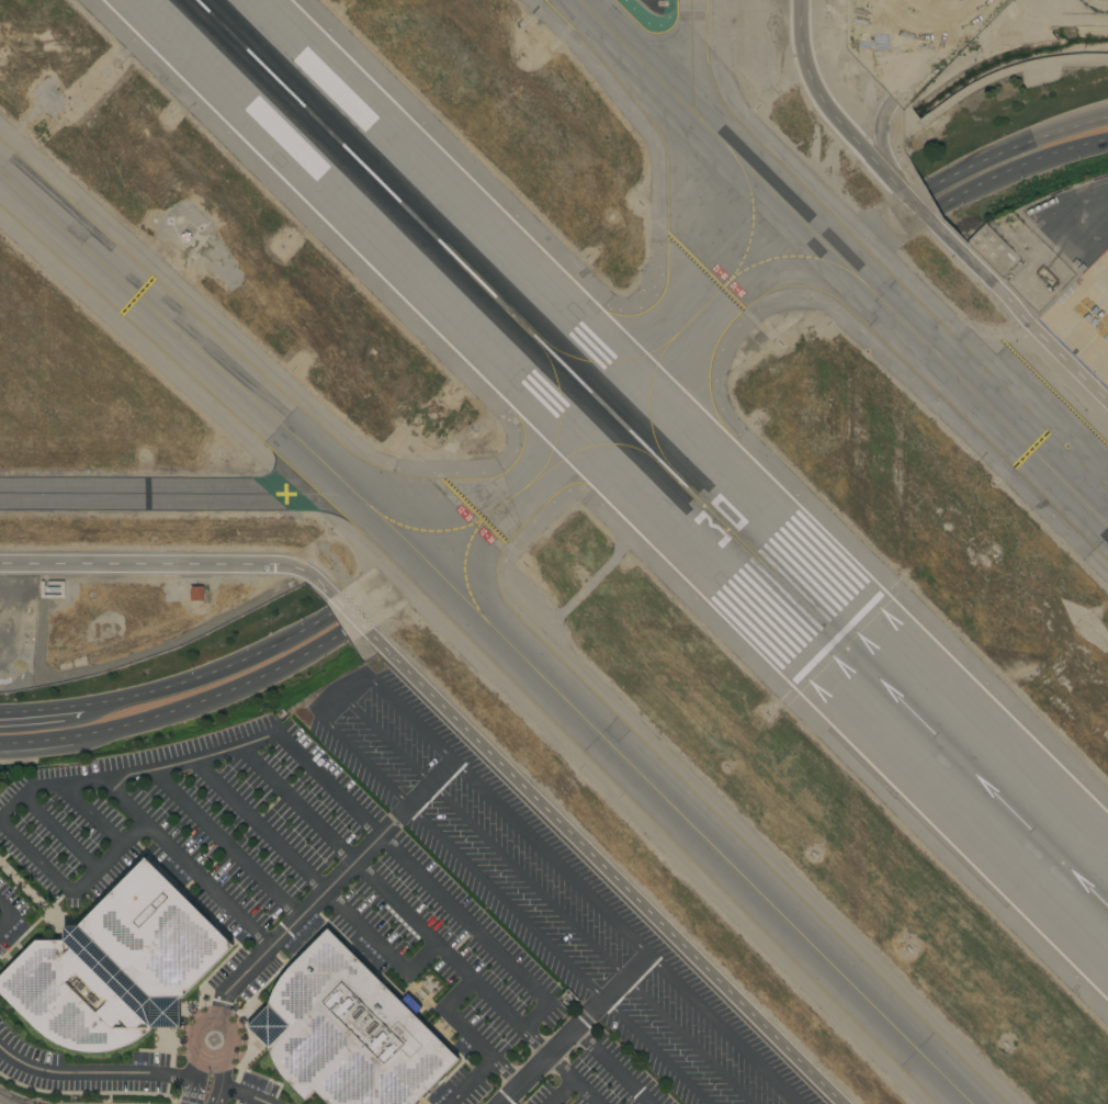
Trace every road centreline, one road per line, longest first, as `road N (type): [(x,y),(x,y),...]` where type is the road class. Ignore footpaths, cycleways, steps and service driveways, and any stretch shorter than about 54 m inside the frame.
road 1 (secondary): [(0,748),(80,740),(162,717),(249,686),(340,639)]
road 2 (secondary): [(326,617),(158,690),(82,706)]
road 3 (secondary): [(1107,115),(1009,148),(922,191)]
road 4 (secondary): [(939,206),(1009,170),(1107,139)]

